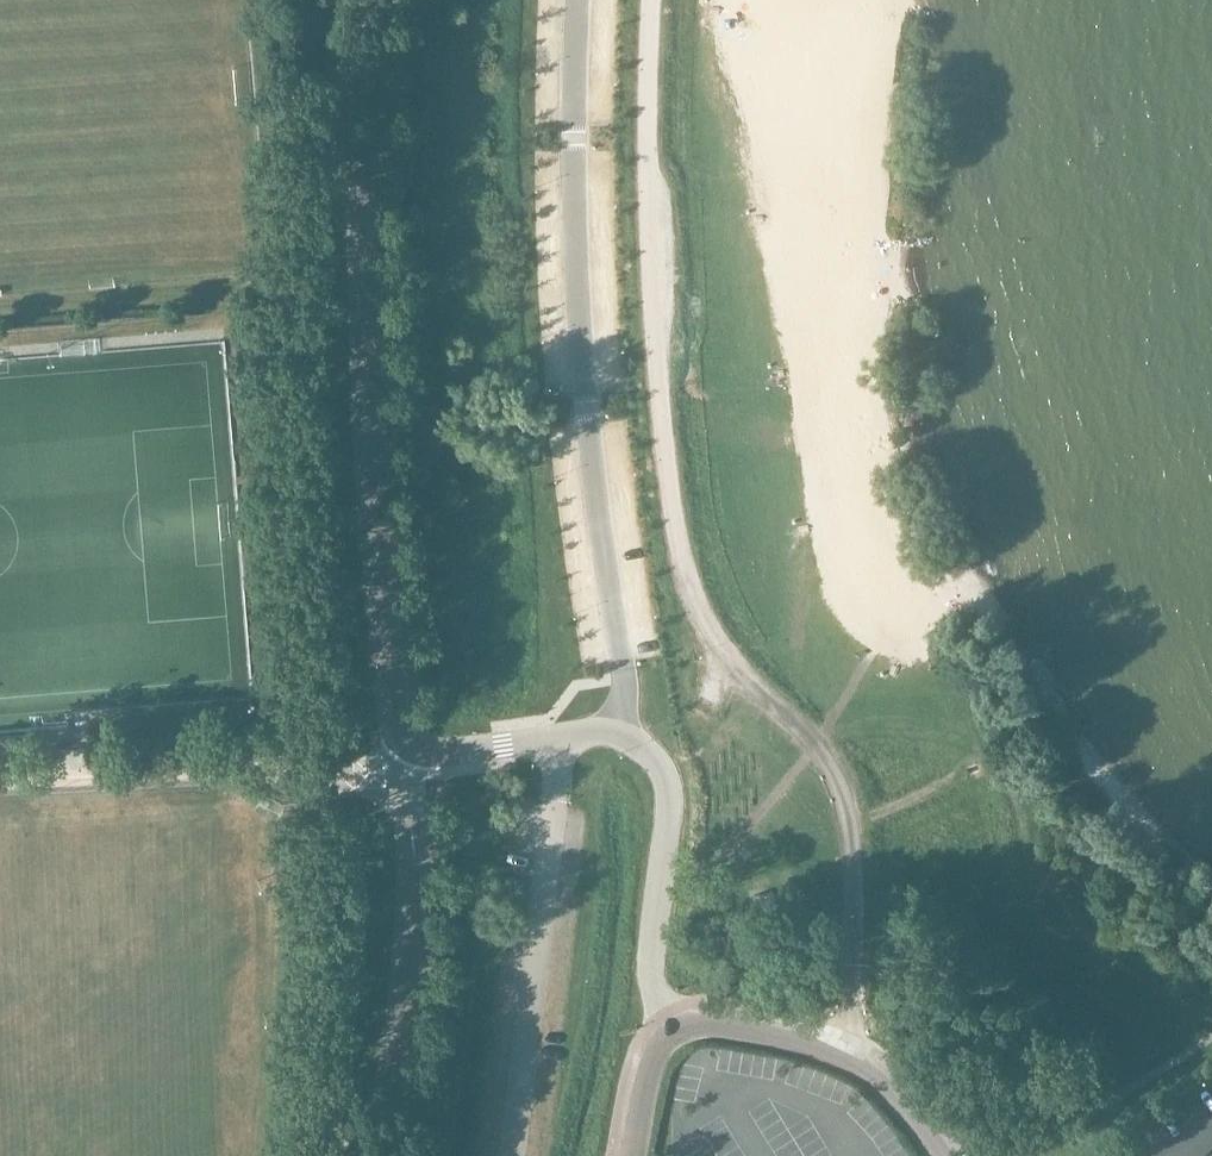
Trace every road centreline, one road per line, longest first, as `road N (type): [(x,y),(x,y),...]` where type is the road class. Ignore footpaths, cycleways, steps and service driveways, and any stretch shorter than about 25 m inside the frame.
road 1 (unclassified): [(677,1028),(650,975),(668,807),(645,753),(603,731),(429,752),(396,734),(367,481),(360,80),(367,0)]
road 2 (track): [(848,1038),(860,922),(839,776),(717,653),(681,558),(654,258),(648,98),(654,0)]
road 3 (unclassified): [(939,1155),(856,1062),(732,1025),(677,1028)]
road 4 (unclassified): [(677,1028),(647,1064),(634,1155)]

